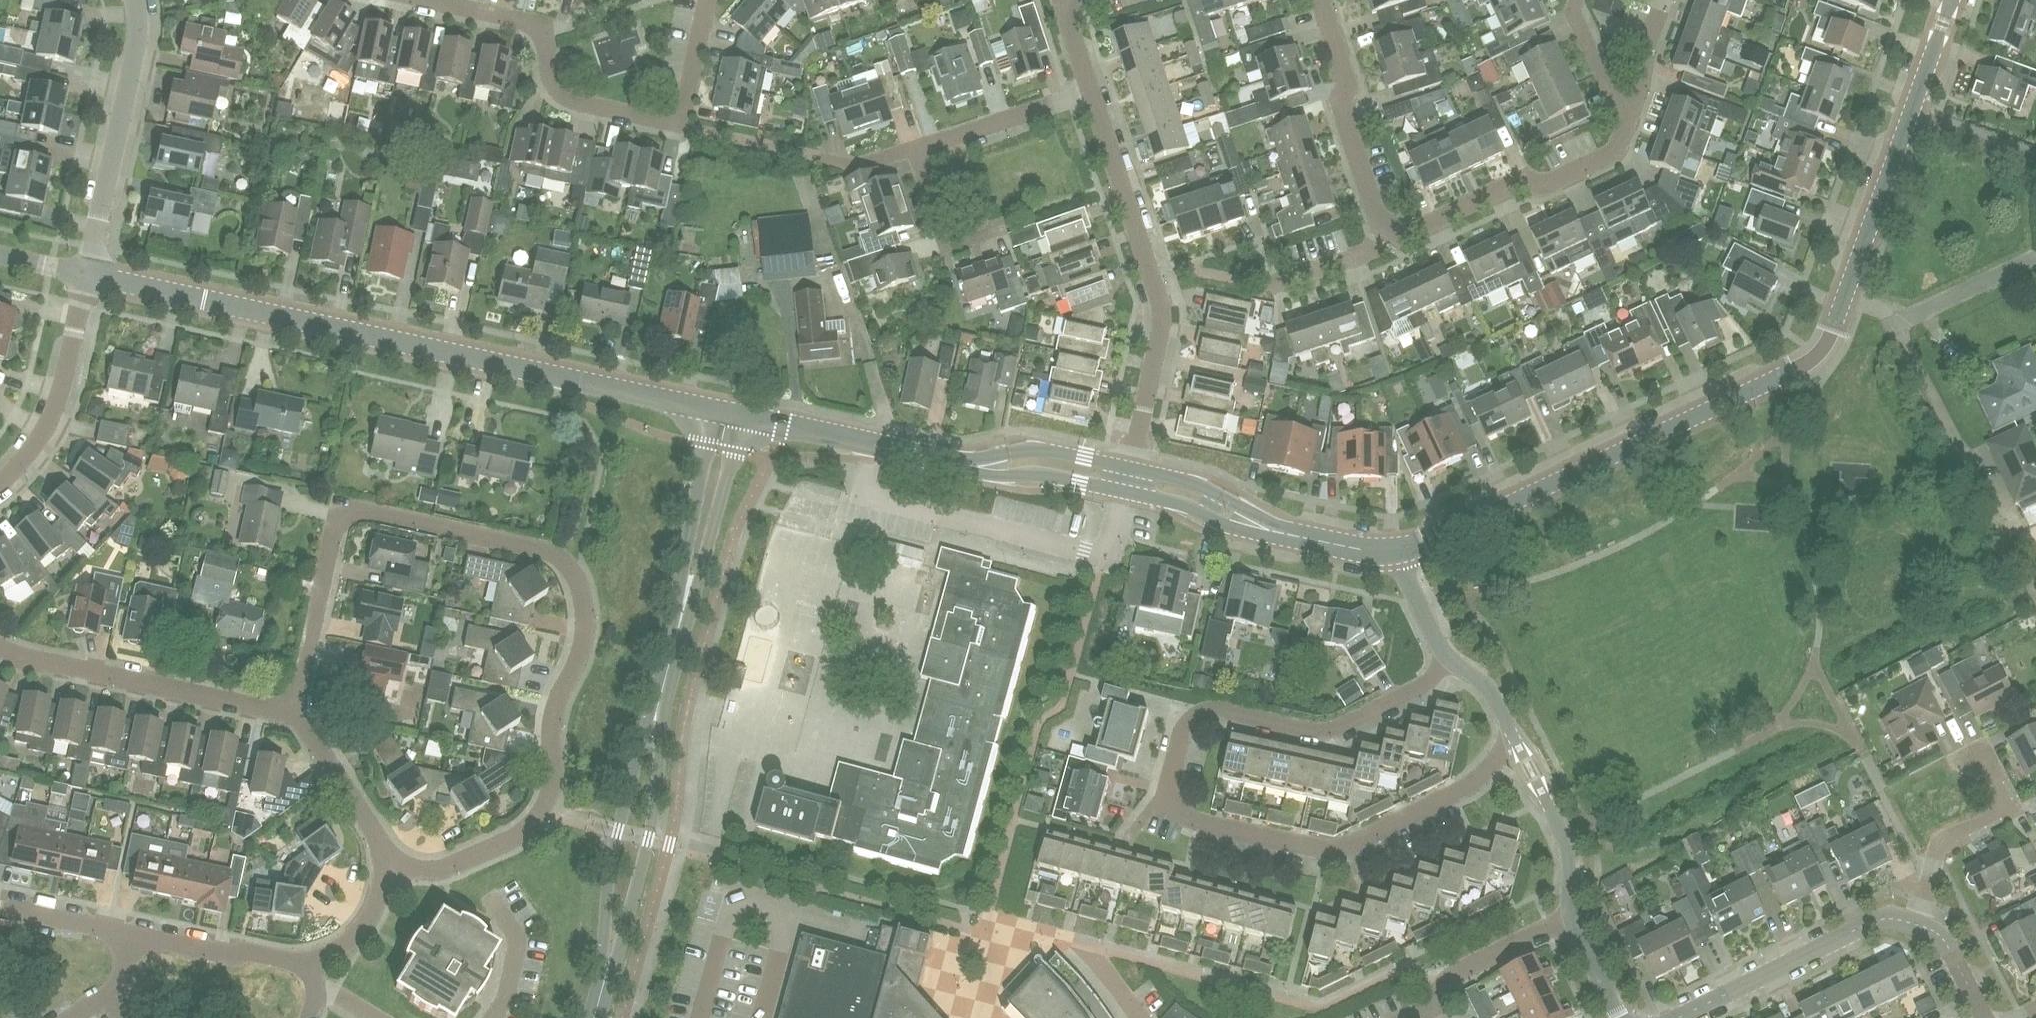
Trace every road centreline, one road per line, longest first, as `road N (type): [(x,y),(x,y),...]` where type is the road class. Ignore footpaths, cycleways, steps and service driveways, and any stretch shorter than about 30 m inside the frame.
road 1 (residential): [(294,712),(335,528),(351,511),(539,548),(574,573),(583,643),(553,712),(543,810),(516,838),(458,865),(395,867)]
road 2 (residential): [(712,410),(88,274)]
road 3 (tertiary): [(1400,551),(1779,378),(1824,348),(1846,295)]
road 4 (residential): [(708,0),(684,107),(658,119),(559,94),(545,40),(529,21),(432,0)]
road 5 (residential): [(1513,732),(1475,783),(1340,849),(1193,821),(1173,798)]
road 6 (residential): [(1092,91),(1163,313),(1132,469)]
road 7 (residential): [(1173,798),(1182,736),(1203,712),(1332,729),(1423,685),(1448,657)]
road 8 (residential): [(1124,492),(1109,546),(1084,551),(879,498),(868,484),(874,445)]
road 9 (residential): [(294,712),(0,646)]
road 10 (tertiary): [(658,708),(644,734),(606,884),(602,990)]
road 11 (tertiary): [(602,990),(650,839),(658,708)]
road 12 (residential): [(1397,231),(1410,233),(1522,182),(1540,188),(1617,151),(1631,104)]
road 13 (residential): [(88,274),(134,58),(134,0)]
road 14 (tertiary): [(1679,1017),(1871,923),(1917,925)]
road 15 (residential): [(1397,231),(1373,209),(1339,102),(1348,82),(1323,0)]
road 16 (residential): [(0,483),(50,428),(65,394),(88,274)]
road 17 (residential): [(1917,925),(1941,845),(2003,805),(1992,772),(1974,758)]
road 18 (tertiary): [(680,621),(700,577),(743,417)]
road 19 (tertiary): [(712,410),(680,621)]
road 20 (residential): [(2035,257),(1914,316),(1846,295)]
road 21 (residential): [(1410,1017),(1430,1008),(1451,976),(1573,916)]
road 22 (tertiary): [(1132,469),(1035,450),(949,462)]
road 23 (tertiary): [(1846,295),(1909,121)]
road 24 (residential): [(395,867),(294,712)]
road 25 (residential): [(133,936),(312,964)]
road 26 (tertiary): [(949,462),(992,476),(1047,475),(1124,492)]
road 27 (residential): [(1092,91),(926,151)]
road 28 (tertiary): [(1271,531),(1200,486),(1132,469)]
road 29 (tertiary): [(1124,492),(1271,531)]
road 30 (residential): [(1261,284),(1375,248),(1397,231)]
road 31 (residential): [(1000,231),(965,243),(945,235),(926,151)]
road 32 (residential): [(0,907),(133,936)]
road 33 (unclassified): [(2035,167),(1909,121)]
road 34 (tertiary): [(874,445),(743,417)]
road 35 (residential): [(312,964),(355,936),(395,867)]
road 36 (tertiary): [(1400,551),(1271,531)]
road 37 (residential): [(1909,121),(1952,0)]
road 38 (residential): [(1631,104),(1614,98),(1573,11),(1577,0)]

